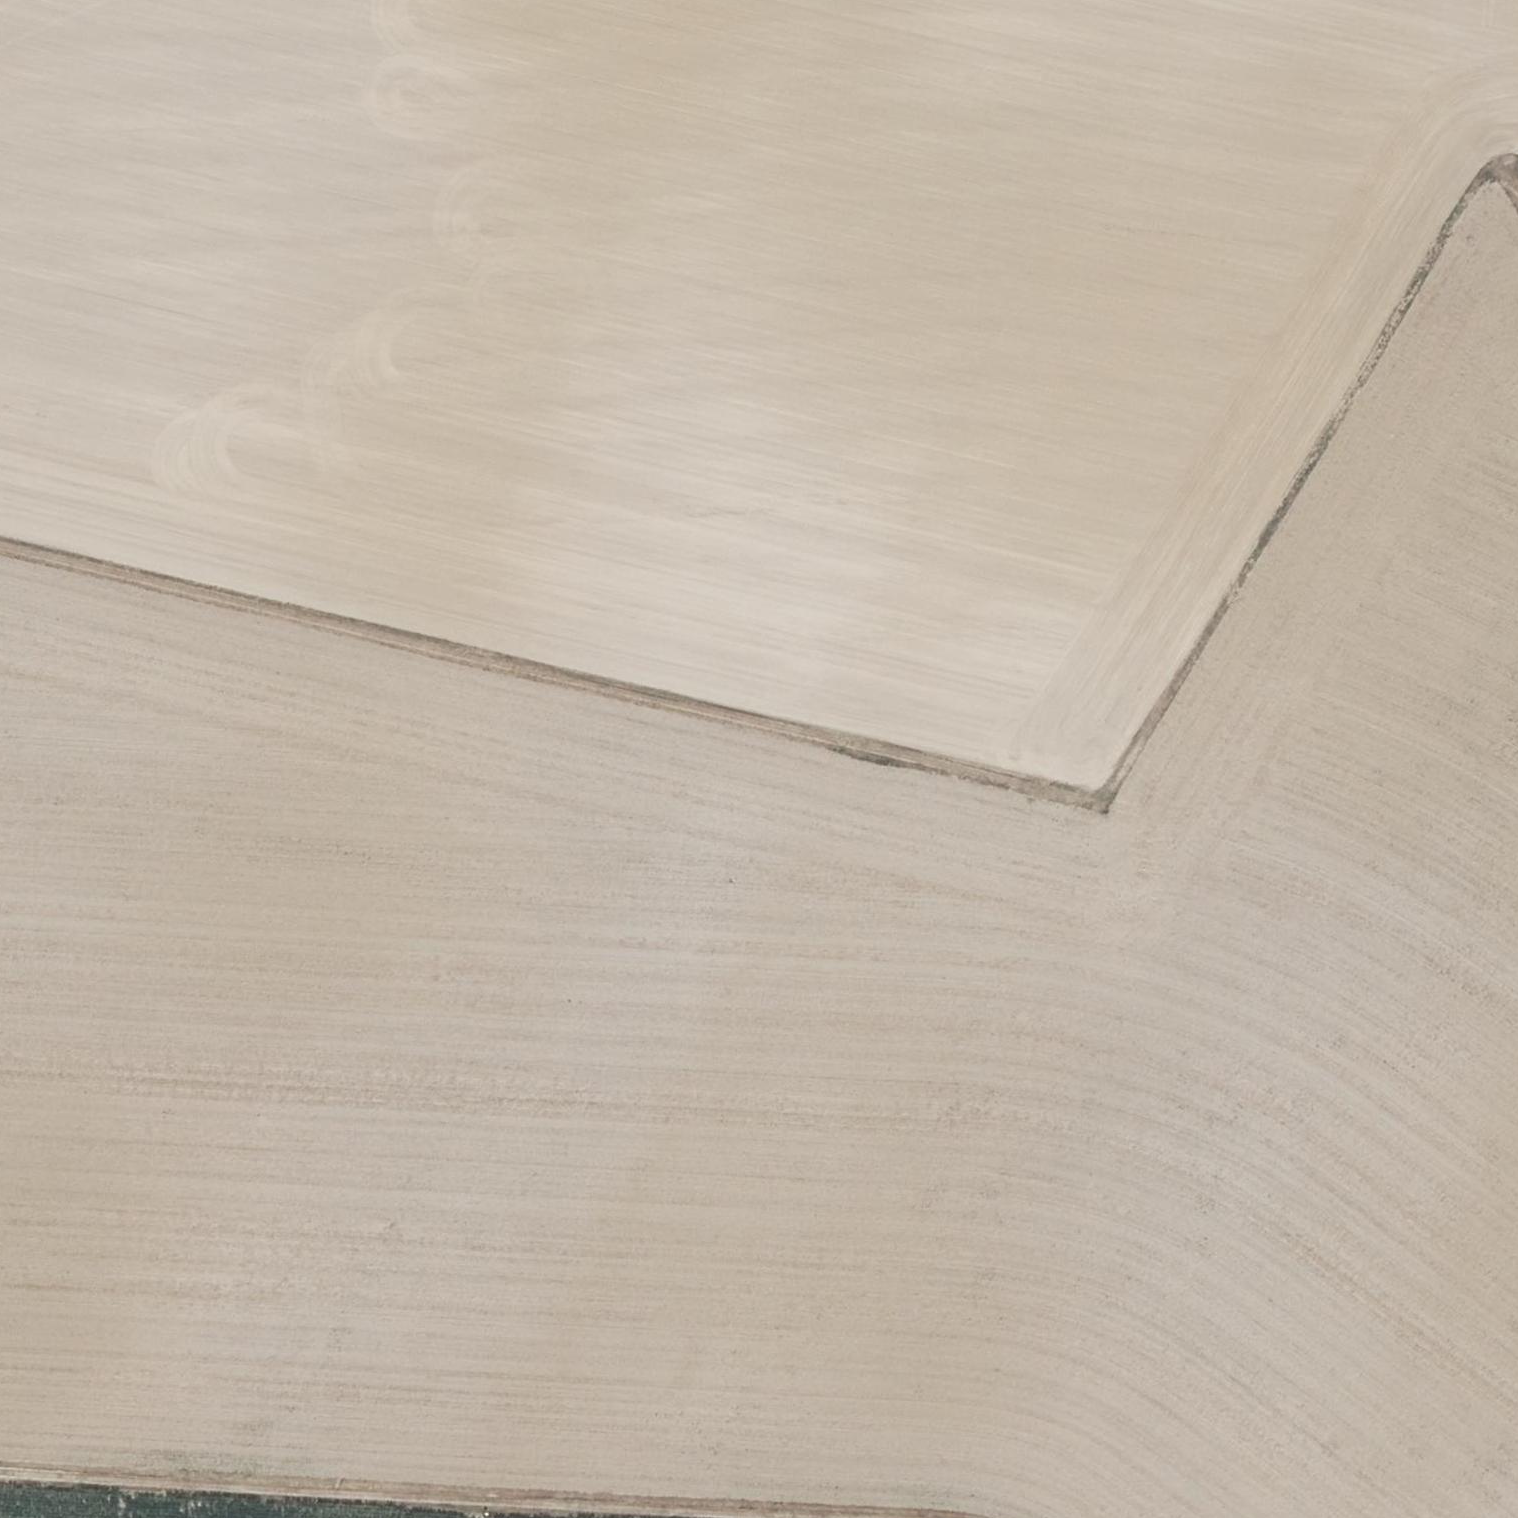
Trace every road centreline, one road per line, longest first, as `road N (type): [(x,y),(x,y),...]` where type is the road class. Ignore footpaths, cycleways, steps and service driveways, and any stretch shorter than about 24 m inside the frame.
road 1 (track): [(0,553),(1083,802),(1110,794),(1322,459),(1461,209),(1475,194),(1490,194),(1517,216)]
road 2 (track): [(0,1477),(824,1517)]

